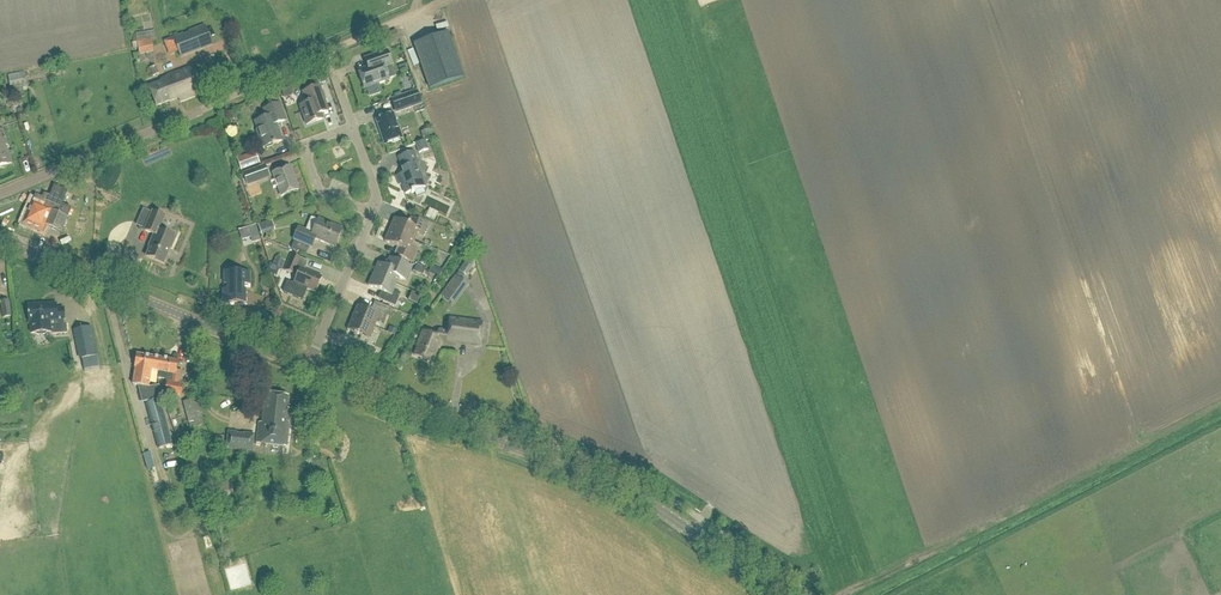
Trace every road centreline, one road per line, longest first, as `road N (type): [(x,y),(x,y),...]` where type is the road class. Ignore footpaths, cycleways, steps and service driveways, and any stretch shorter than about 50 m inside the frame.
road 1 (tertiary): [(782,594),(645,502),(303,370)]
road 2 (unclassified): [(0,194),(415,15)]
road 3 (track): [(1220,403),(847,594)]
road 4 (tertiary): [(303,370),(0,240)]
road 5 (unclassified): [(303,370),(370,213)]
road 6 (unclassified): [(370,213),(325,194),(309,164),(314,140),(352,127)]

